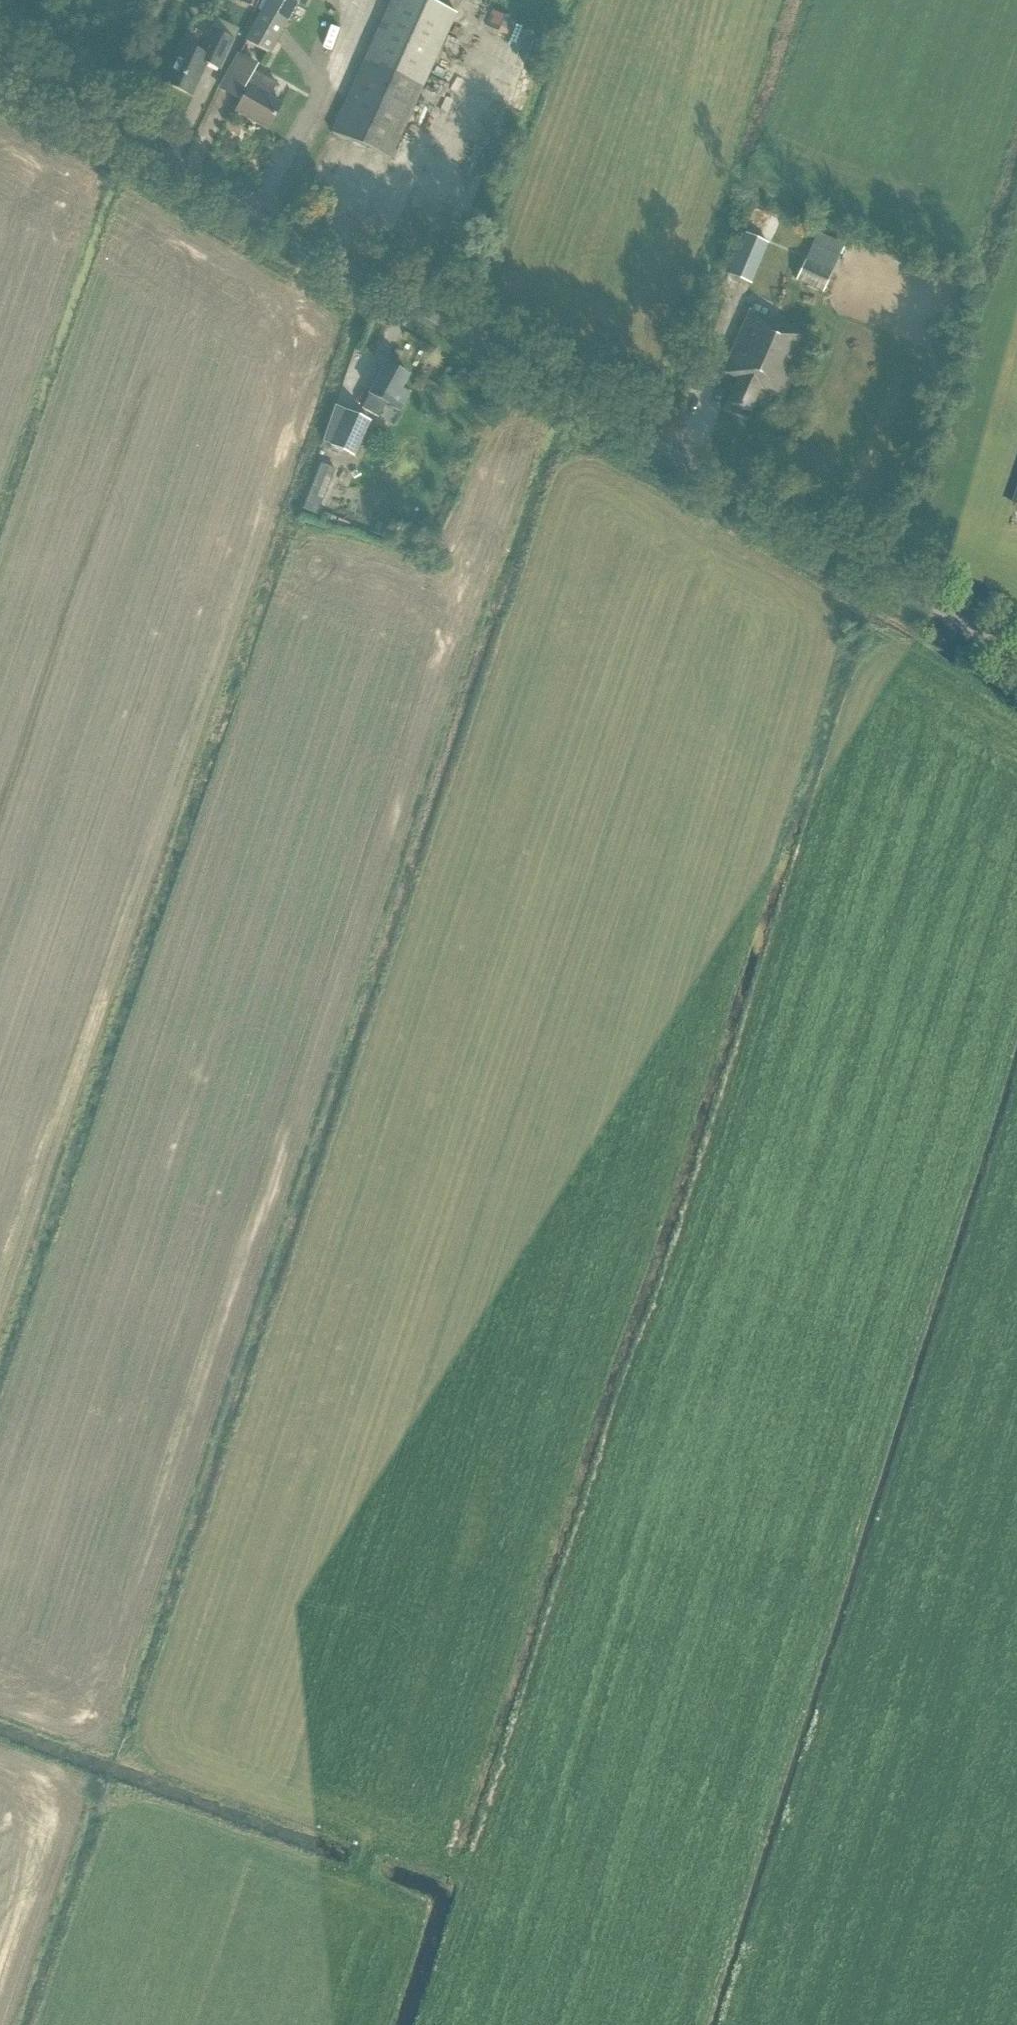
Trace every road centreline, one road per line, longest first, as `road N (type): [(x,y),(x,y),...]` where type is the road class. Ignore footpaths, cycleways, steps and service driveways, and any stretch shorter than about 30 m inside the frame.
road 1 (tertiary): [(1016,658),(0,64)]

